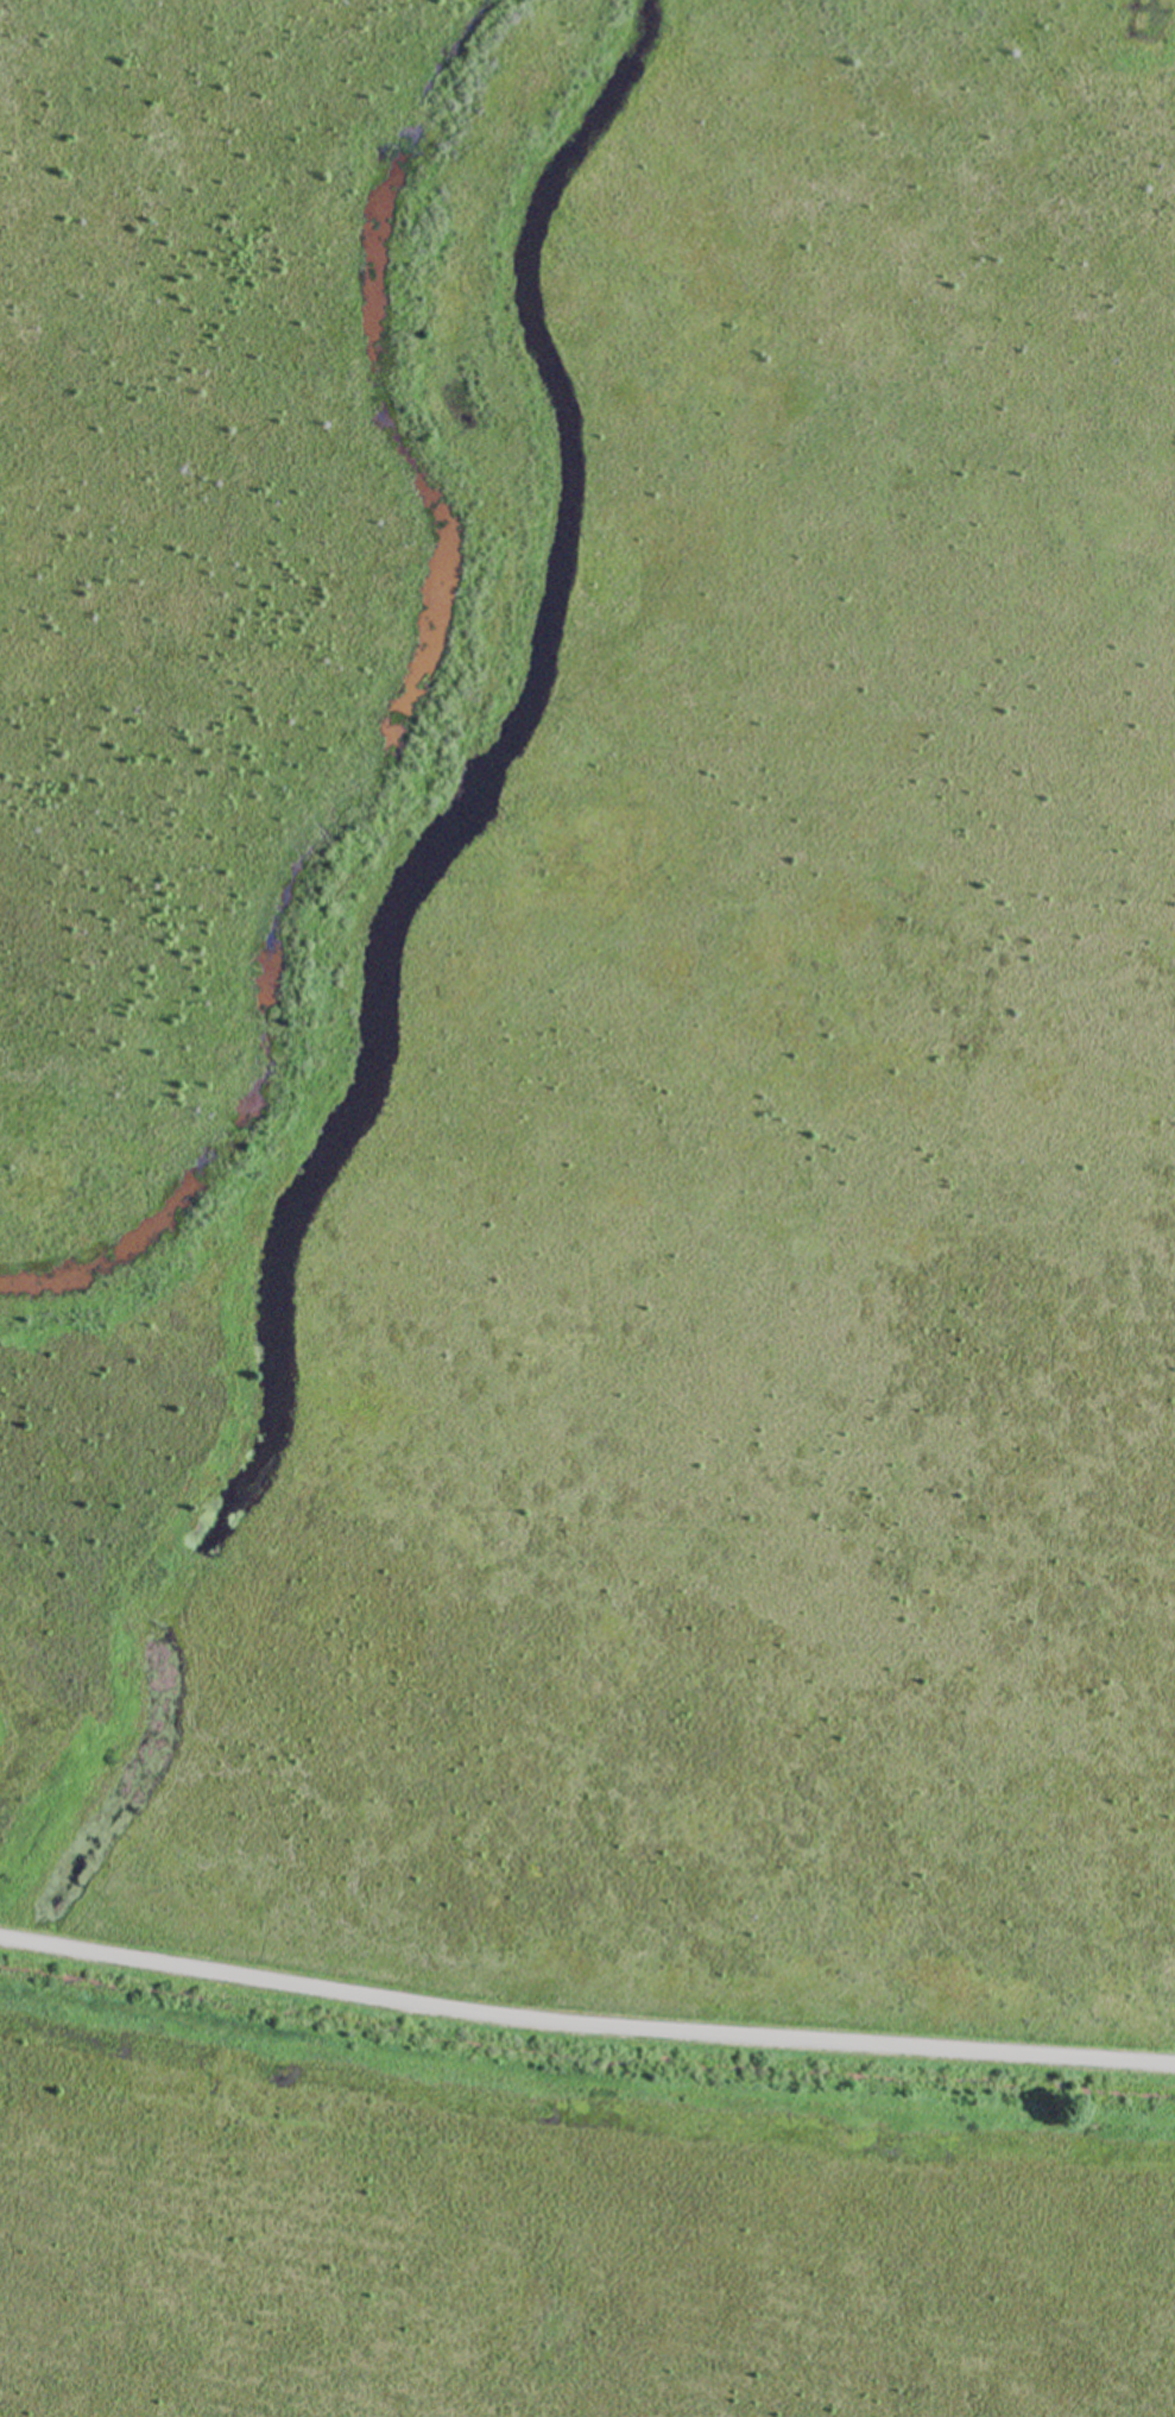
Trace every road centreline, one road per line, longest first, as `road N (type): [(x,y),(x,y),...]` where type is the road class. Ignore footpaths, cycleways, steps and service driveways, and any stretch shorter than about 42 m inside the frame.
road 1 (residential): [(1174,2068),(552,2020),(0,1941)]

